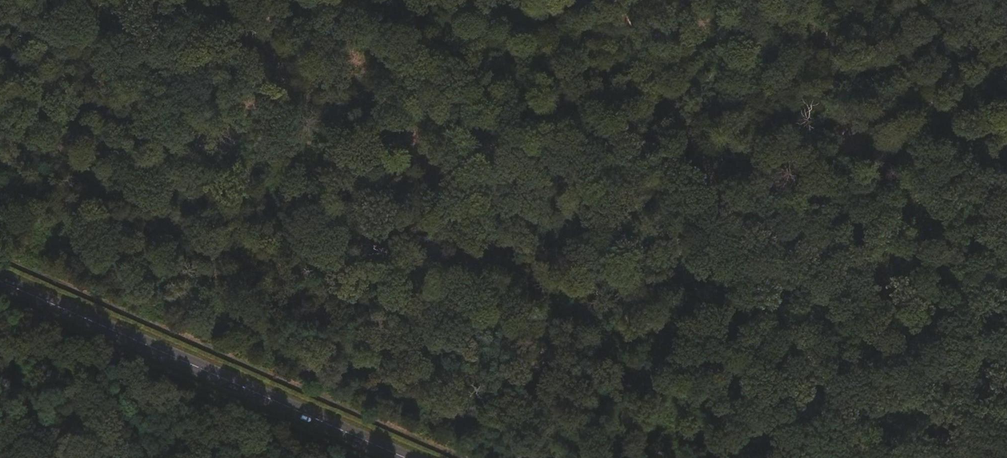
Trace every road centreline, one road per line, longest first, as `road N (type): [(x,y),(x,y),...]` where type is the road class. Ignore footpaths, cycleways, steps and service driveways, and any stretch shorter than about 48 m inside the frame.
road 1 (track): [(620,0),(865,457)]
road 2 (secondary): [(0,281),(407,457)]

